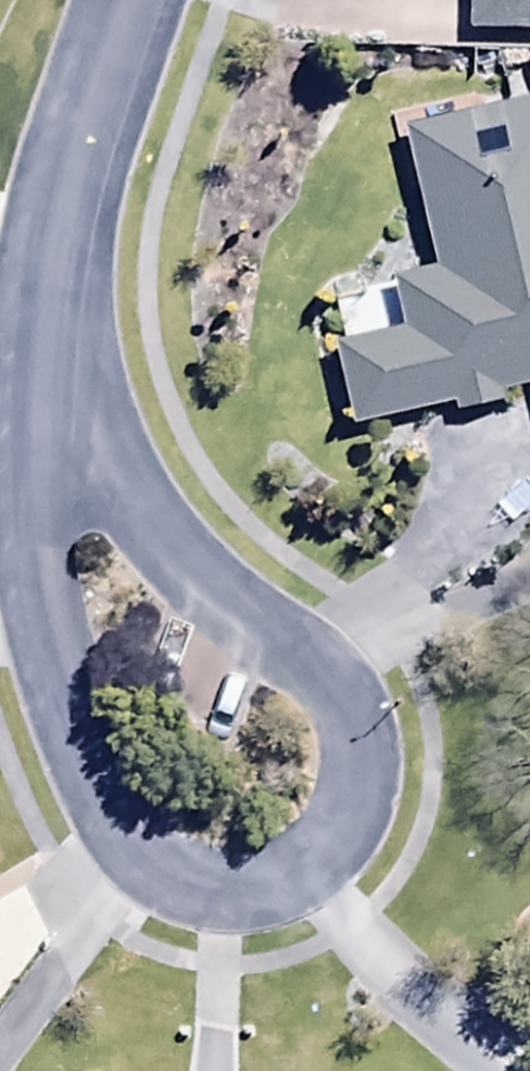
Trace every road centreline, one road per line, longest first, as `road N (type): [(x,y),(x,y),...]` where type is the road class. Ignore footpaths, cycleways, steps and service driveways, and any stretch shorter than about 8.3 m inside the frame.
road 1 (residential): [(302,874),(237,892),(177,883),(123,848),(76,781),(44,698),(25,610),(24,444),(44,351)]
road 2 (residential): [(44,351),(133,501),(187,562),(330,660),(351,705),(355,773),(341,830),(302,874)]
road 3 (residential): [(128,0),(83,141),(44,351)]

